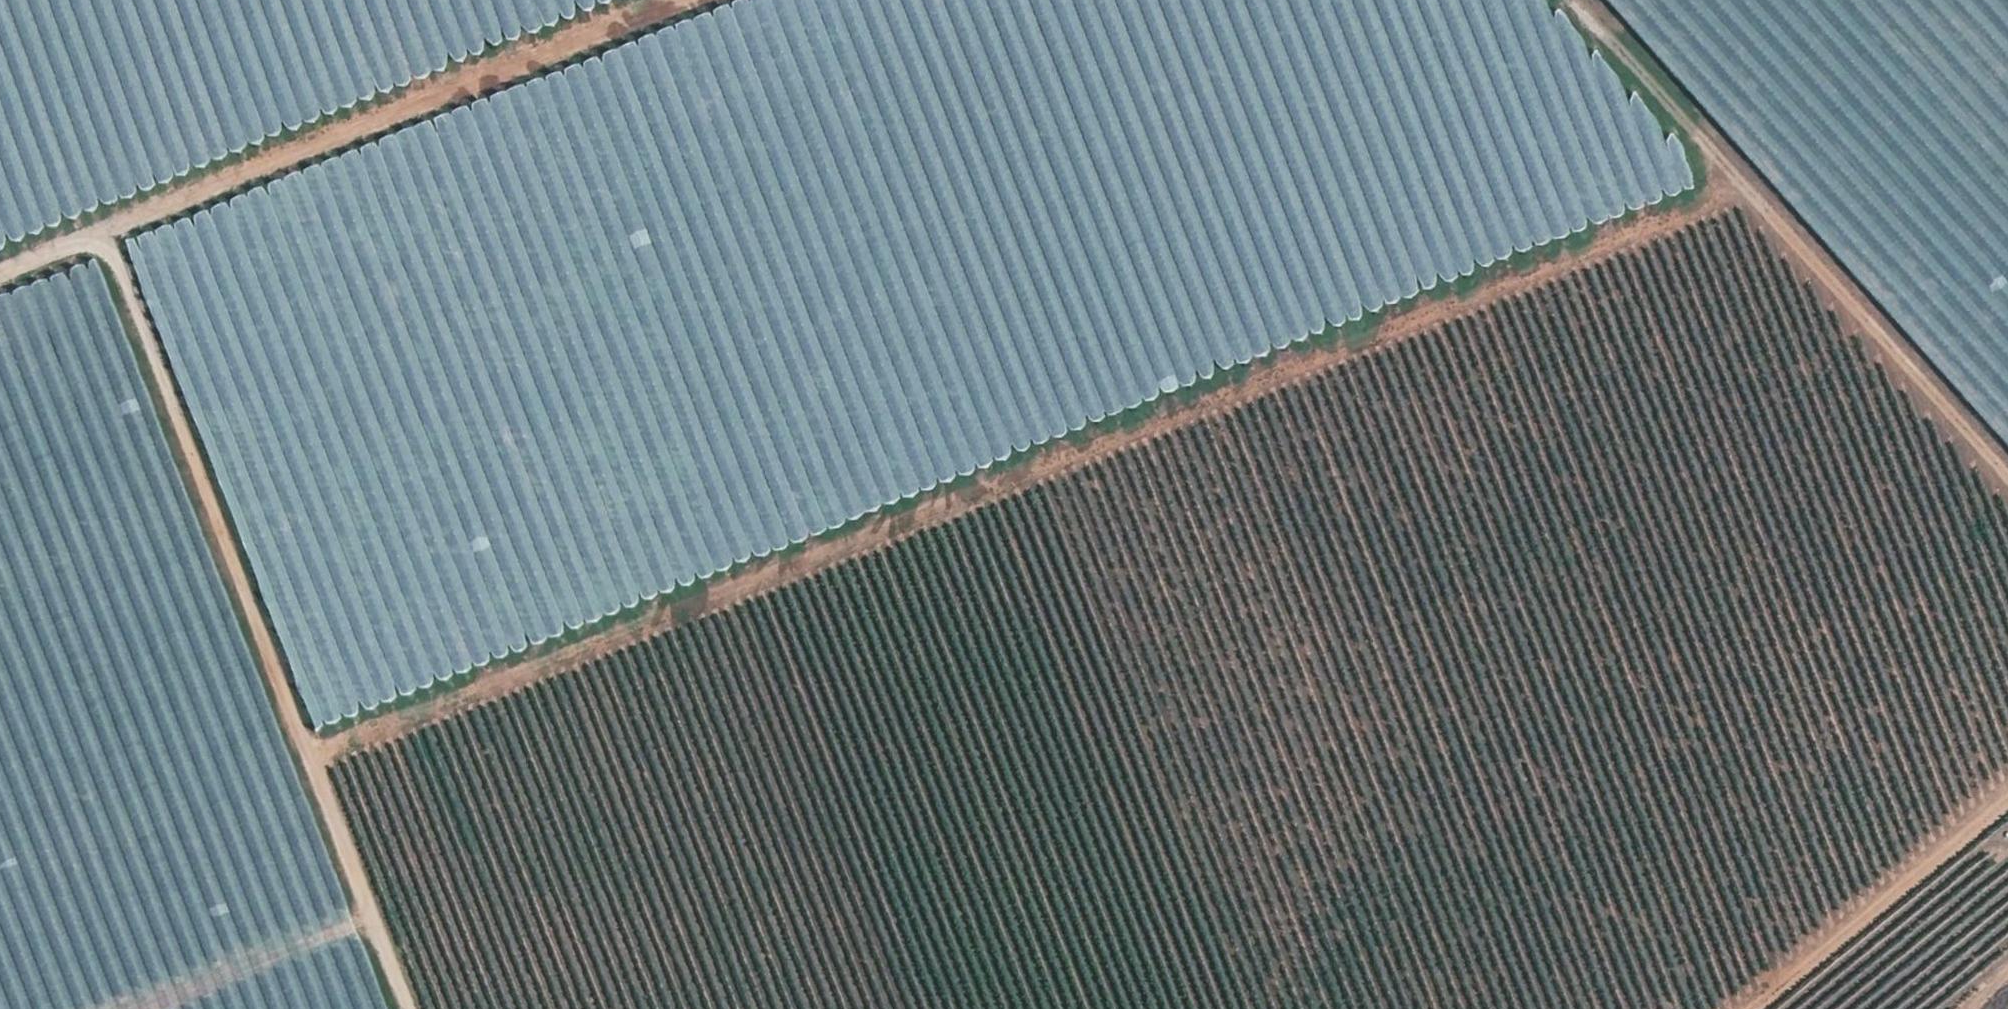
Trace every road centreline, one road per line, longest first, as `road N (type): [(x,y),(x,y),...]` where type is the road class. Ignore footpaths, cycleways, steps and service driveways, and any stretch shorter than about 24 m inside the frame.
road 1 (track): [(2007,804),(1764,1008)]

